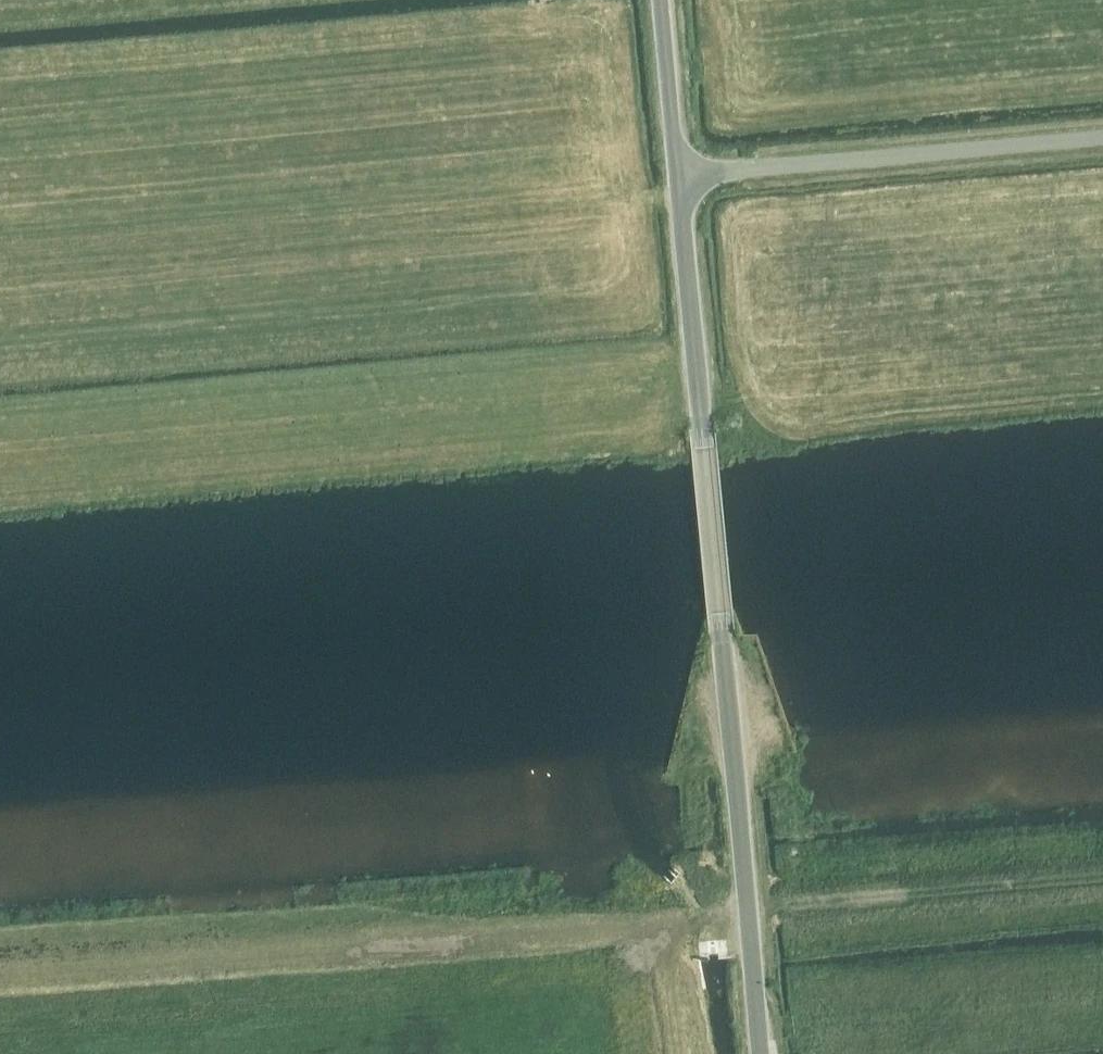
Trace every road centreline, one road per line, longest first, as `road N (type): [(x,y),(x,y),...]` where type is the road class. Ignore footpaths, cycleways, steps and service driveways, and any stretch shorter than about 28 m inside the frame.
road 1 (unclassified): [(756,1053),(677,174)]
road 2 (unclassified): [(677,174),(1102,137)]
road 3 (unclassified): [(677,174),(661,0)]

